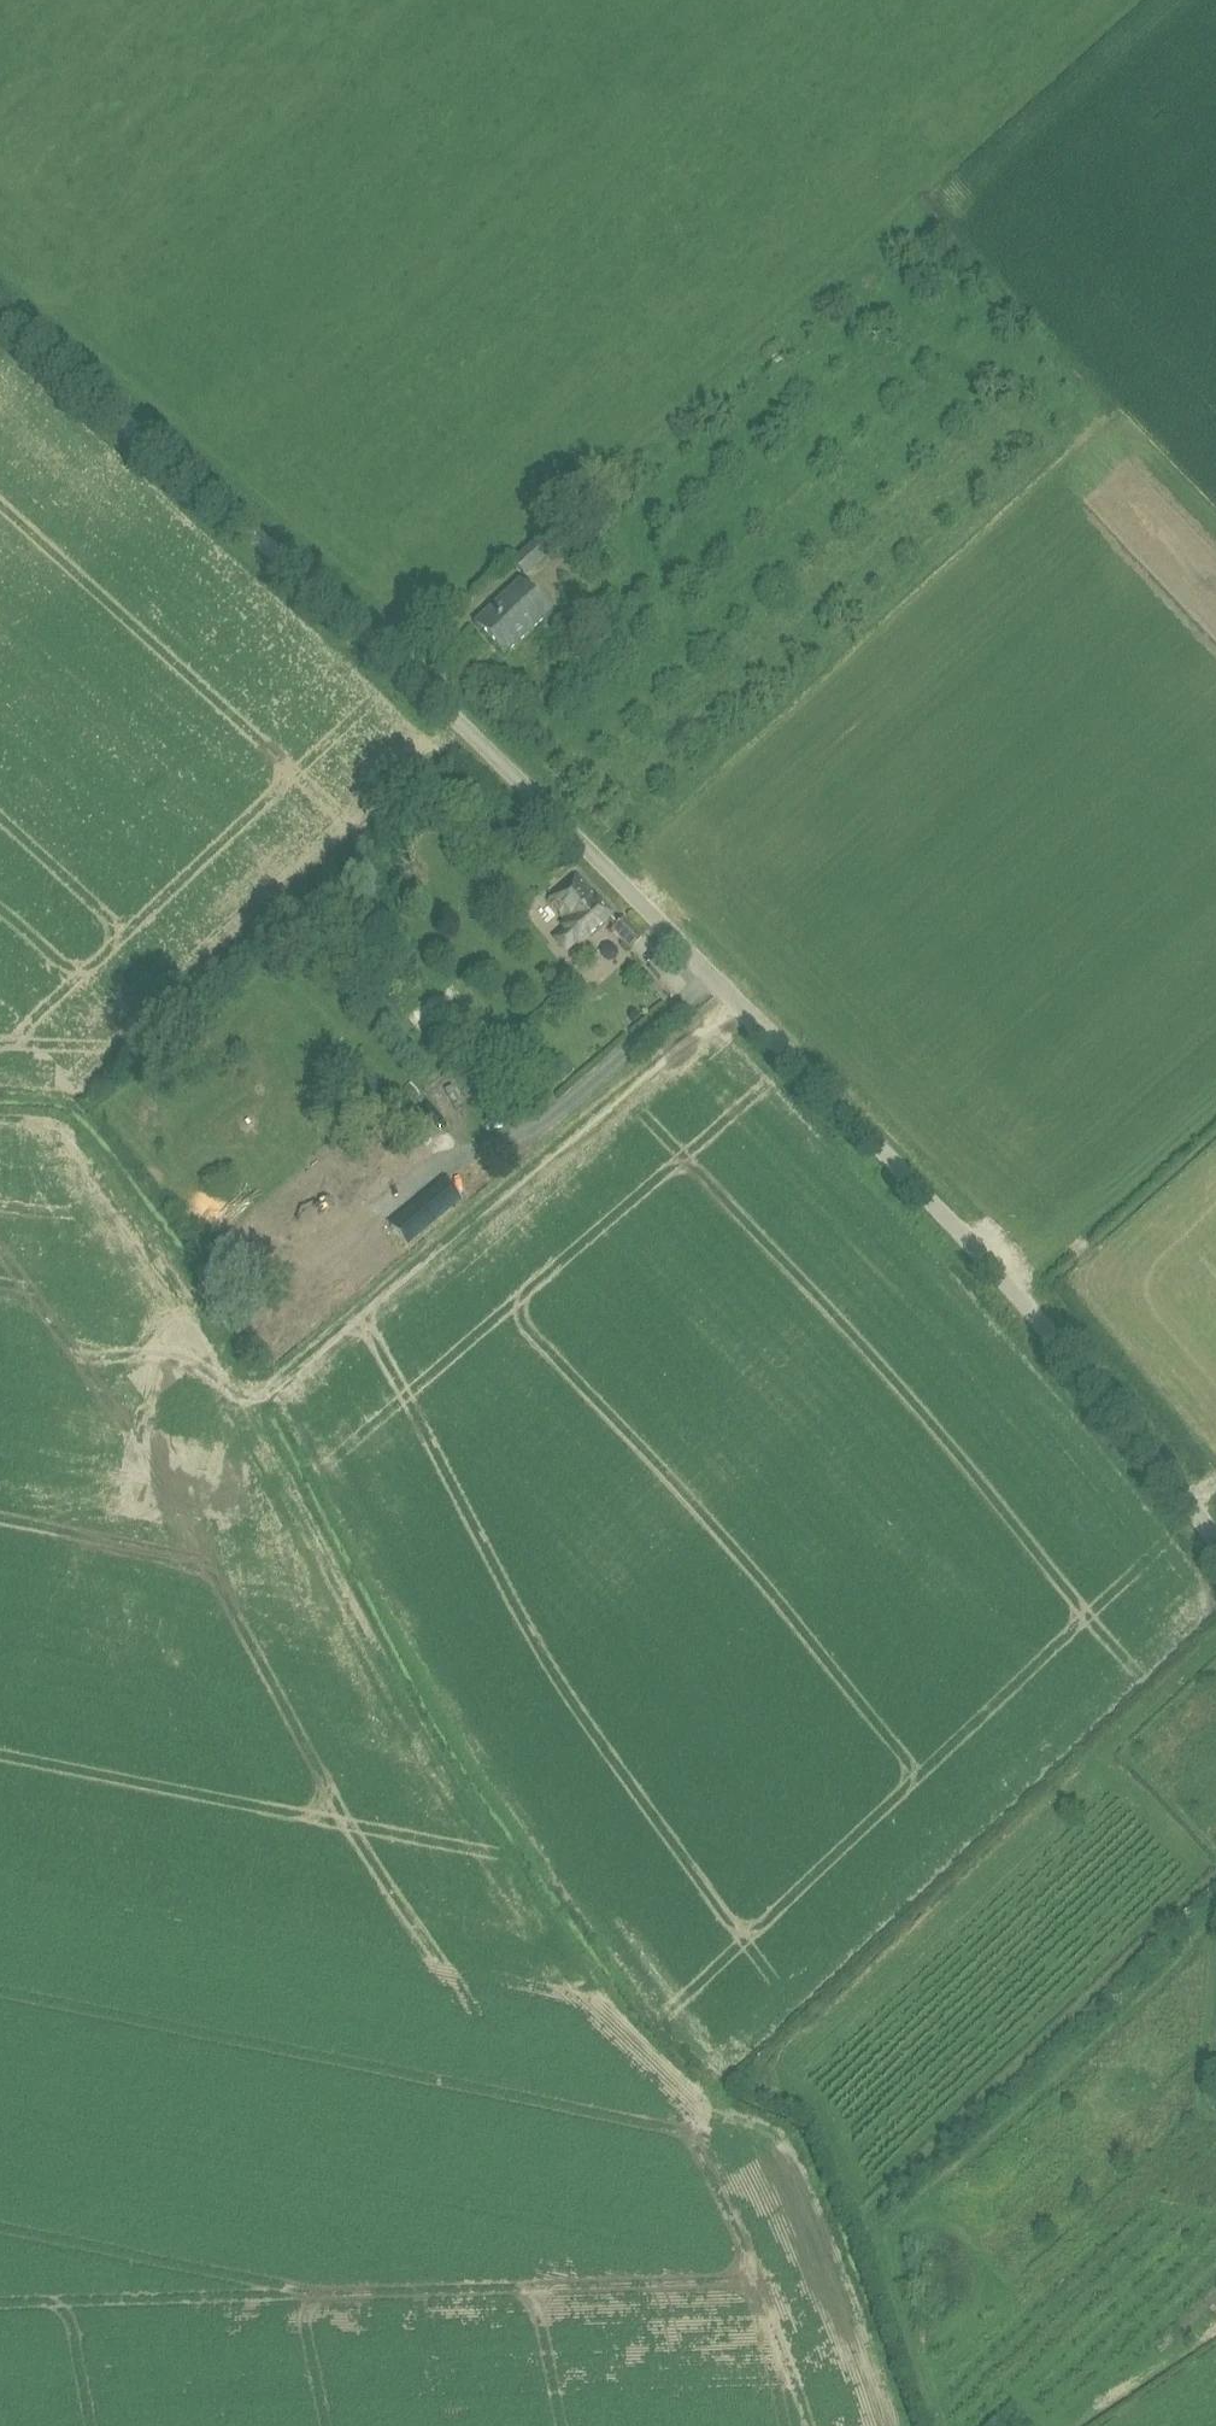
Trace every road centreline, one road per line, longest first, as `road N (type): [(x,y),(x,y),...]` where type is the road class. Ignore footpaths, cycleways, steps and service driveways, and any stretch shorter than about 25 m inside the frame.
road 1 (unclassified): [(1215,1543),(1016,1305),(671,933),(332,604),(0,303)]

